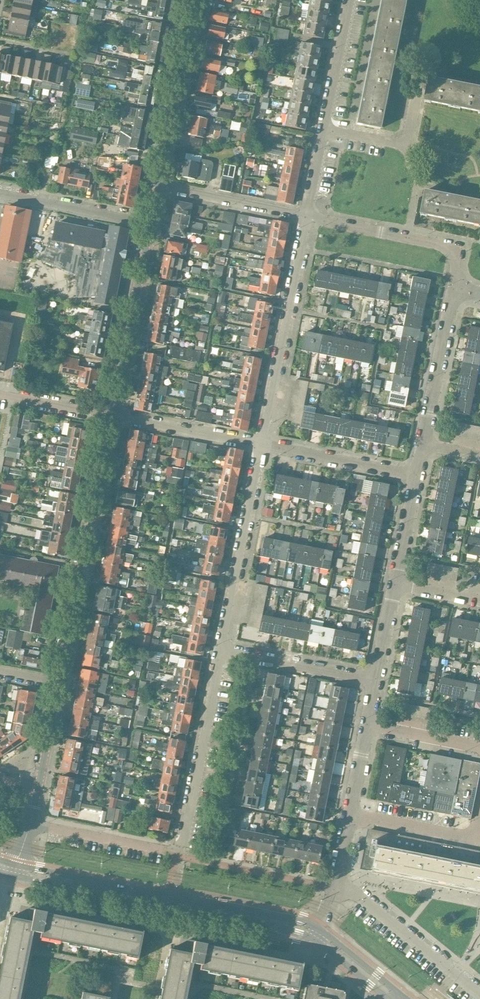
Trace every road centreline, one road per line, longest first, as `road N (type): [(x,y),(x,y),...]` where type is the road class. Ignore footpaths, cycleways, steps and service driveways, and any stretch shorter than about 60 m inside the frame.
road 1 (residential): [(59,687),(111,416)]
road 2 (tertiary): [(277,923),(15,871)]
road 3 (residential): [(260,445),(306,217)]
road 4 (residential): [(221,652),(260,445)]
road 5 (residential): [(449,292),(457,248),(306,217)]
road 6 (residential): [(111,416),(151,223)]
road 7 (residential): [(183,843),(221,652)]
road 8 (residential): [(158,186),(195,0)]
road 9 (residential): [(334,888),(361,898),(479,996)]
road 10 (residential): [(413,479),(260,445)]
road 11 (residential): [(420,446),(449,292)]
road 12 (residential): [(374,682),(221,652)]
road 13 (residential): [(151,223),(0,193)]
road 14 (residential): [(349,816),(475,840),(479,816)]
road 15 (residential): [(260,445),(111,416)]
road 16 (residential): [(306,217),(158,186)]
road 17 (residential): [(417,92),(407,145),(322,130)]
road 18 (residential): [(161,850),(31,824)]
road 19 (residential): [(322,130),(346,0)]

